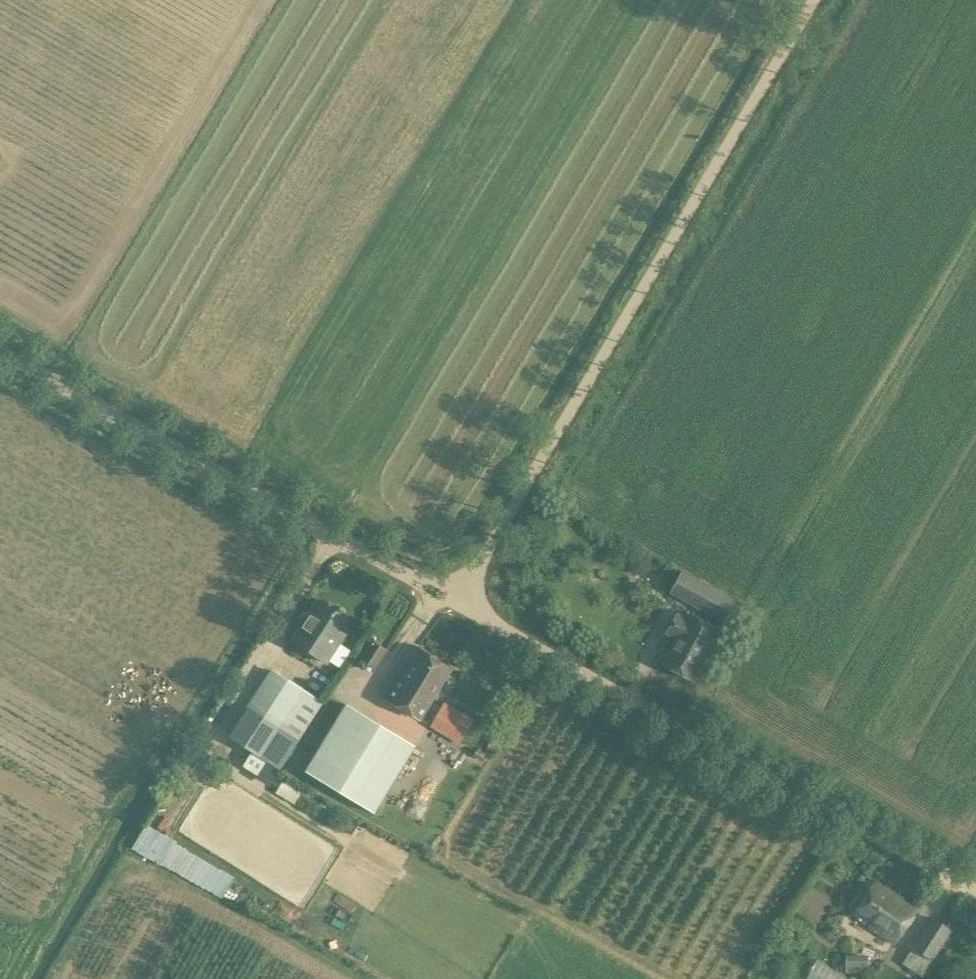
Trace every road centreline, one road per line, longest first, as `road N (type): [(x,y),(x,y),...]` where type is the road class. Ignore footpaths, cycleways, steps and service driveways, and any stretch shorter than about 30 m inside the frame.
road 1 (unclassified): [(442,599),(797,0)]
road 2 (unclassified): [(975,899),(442,599)]
road 3 (unclassified): [(442,599),(0,347)]

